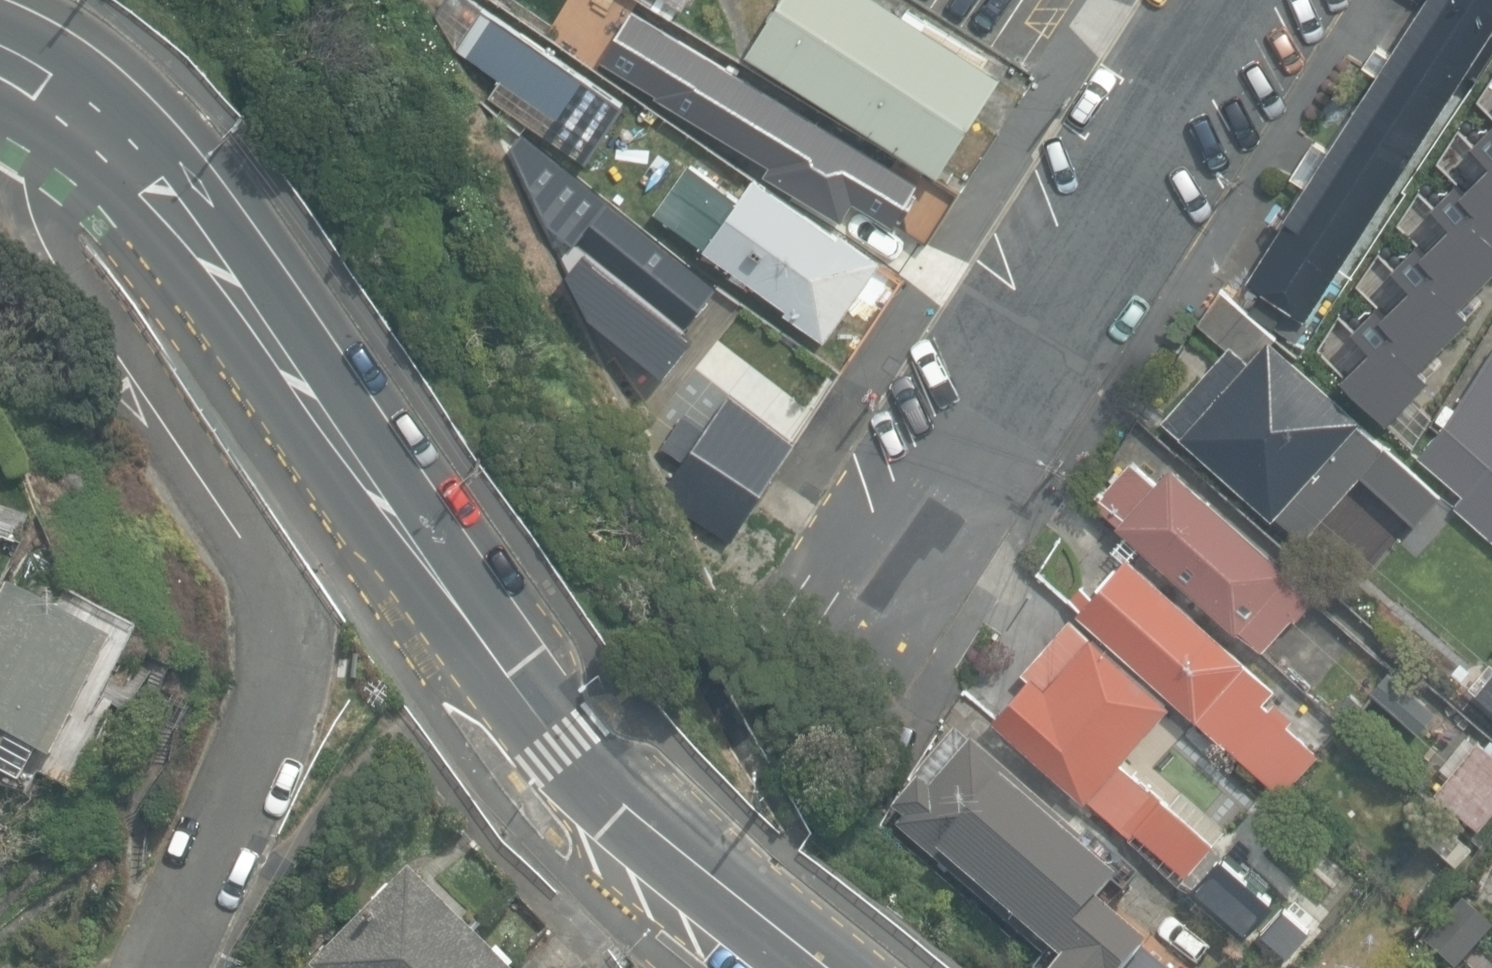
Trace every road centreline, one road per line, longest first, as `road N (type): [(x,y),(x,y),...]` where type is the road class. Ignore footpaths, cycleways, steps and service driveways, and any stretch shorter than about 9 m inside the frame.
road 1 (secondary): [(0,64),(103,134),(201,240),(508,675),(567,743),(628,808),(826,967)]
road 2 (residential): [(0,64),(35,223),(53,258),(243,538),(277,602),(285,667),(266,743),(160,967)]
road 3 (residential): [(865,607),(1250,0)]

